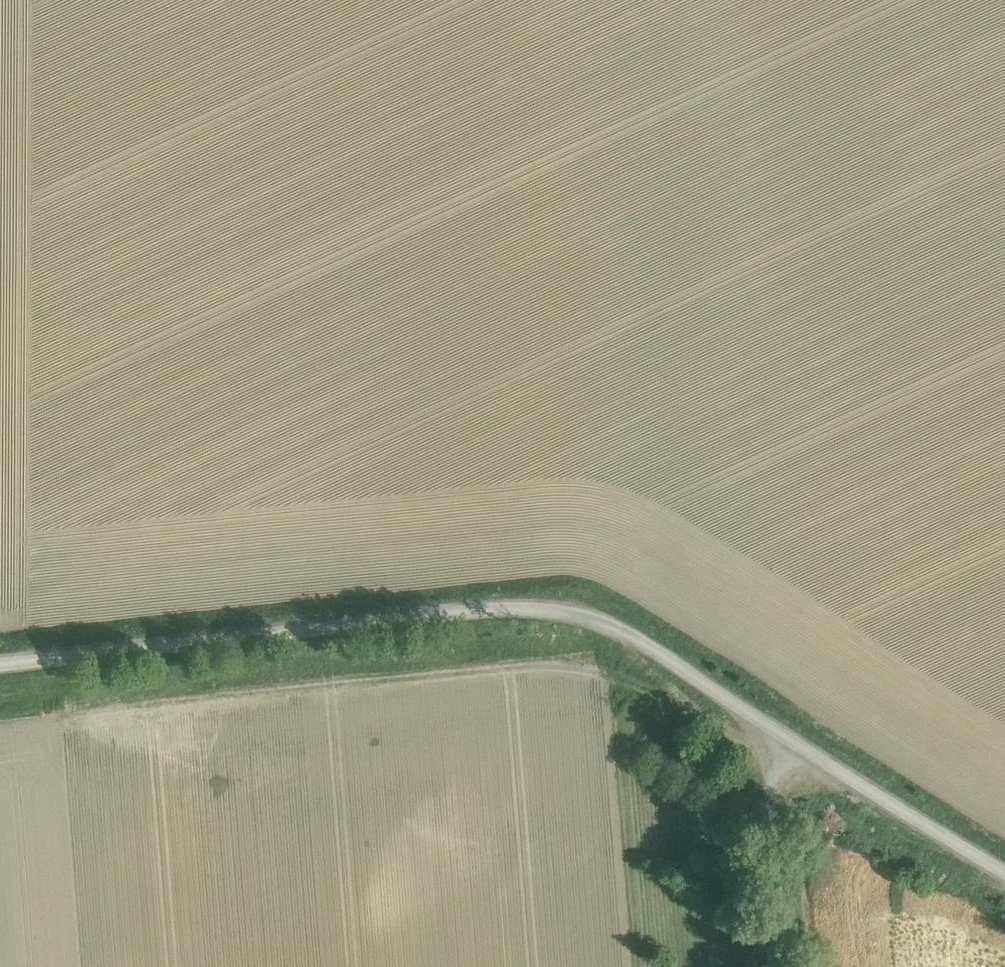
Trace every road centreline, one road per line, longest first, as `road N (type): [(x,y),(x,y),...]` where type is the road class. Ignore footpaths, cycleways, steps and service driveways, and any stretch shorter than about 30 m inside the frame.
road 1 (unclassified): [(0,666),(519,609),(599,621),(647,652)]
road 2 (unclassified): [(944,841),(874,831),(767,788),(671,697),(647,652)]
road 3 (unclassified): [(647,652),(944,841)]

